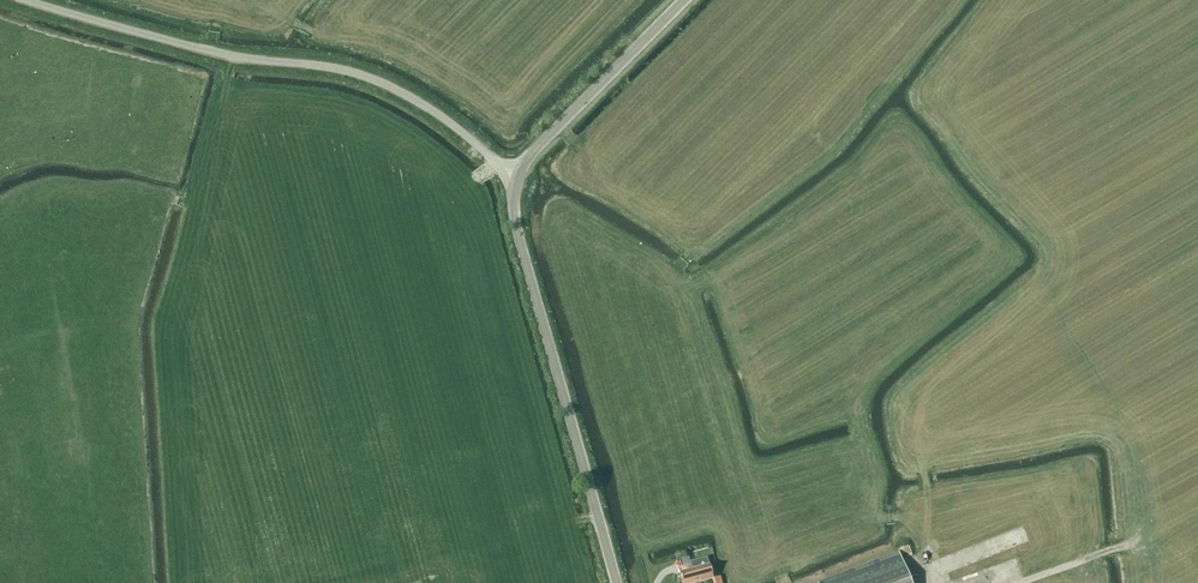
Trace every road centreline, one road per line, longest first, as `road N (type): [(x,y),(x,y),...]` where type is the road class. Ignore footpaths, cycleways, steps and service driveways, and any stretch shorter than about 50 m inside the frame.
road 1 (unclassified): [(519,176),(428,107),(374,80),(236,57),(26,0)]
road 2 (unclassified): [(616,582),(518,235),(519,176)]
road 3 (unclassified): [(519,176),(542,142),(684,0)]

